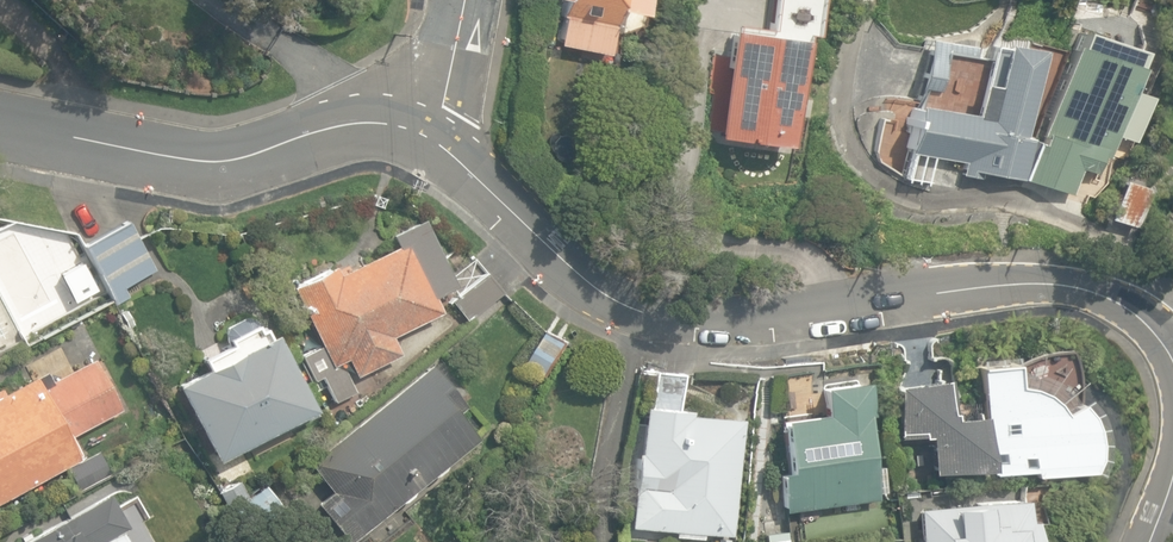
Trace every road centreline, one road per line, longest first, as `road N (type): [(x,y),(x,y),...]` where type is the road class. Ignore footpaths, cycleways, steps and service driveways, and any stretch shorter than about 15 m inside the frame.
road 1 (tertiary): [(420,134),(587,281),(652,314),(711,316),(1043,284),(1091,289),(1119,304),(1161,337),(1172,366)]
road 2 (tertiary): [(0,122),(219,162),(365,122),(420,134)]
road 3 (residential): [(420,134),(462,0)]

